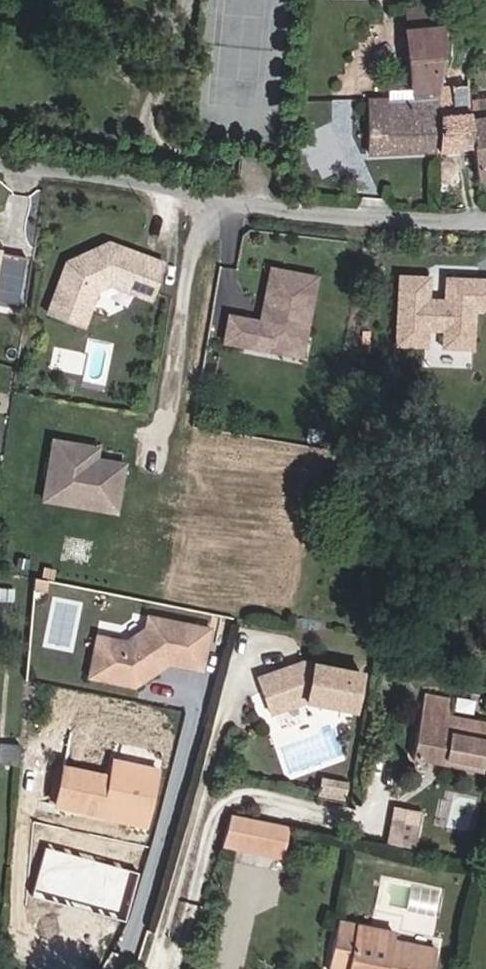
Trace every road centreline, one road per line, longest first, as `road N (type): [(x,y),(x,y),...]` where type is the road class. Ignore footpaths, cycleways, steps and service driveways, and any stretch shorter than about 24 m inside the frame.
road 1 (residential): [(485,226),(299,212),(76,166),(0,163)]

